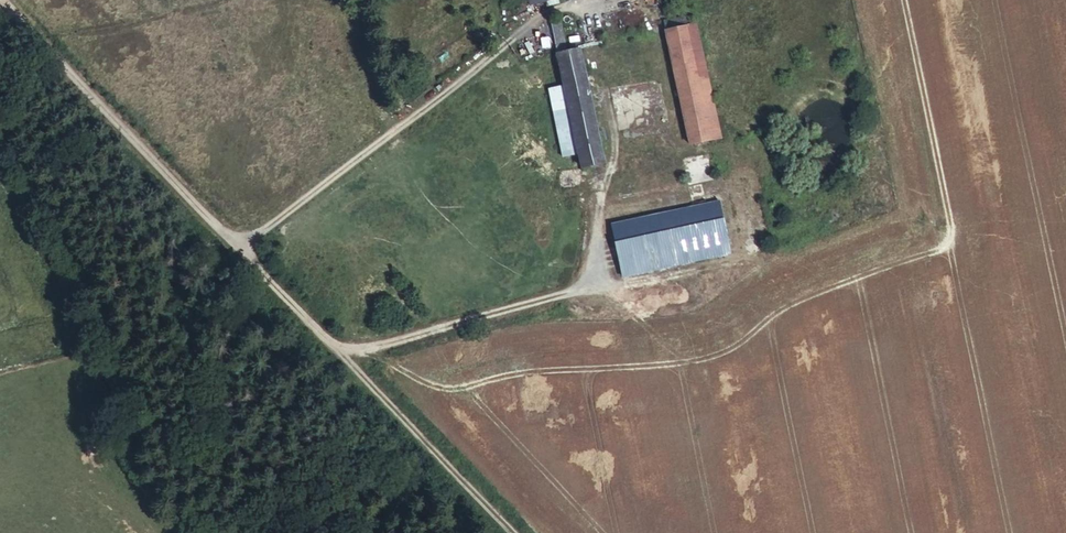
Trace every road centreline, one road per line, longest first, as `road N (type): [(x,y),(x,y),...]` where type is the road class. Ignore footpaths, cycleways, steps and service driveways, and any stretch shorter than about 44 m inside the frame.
road 1 (unclassified): [(2,0),(329,369)]
road 2 (track): [(329,369),(488,532)]

